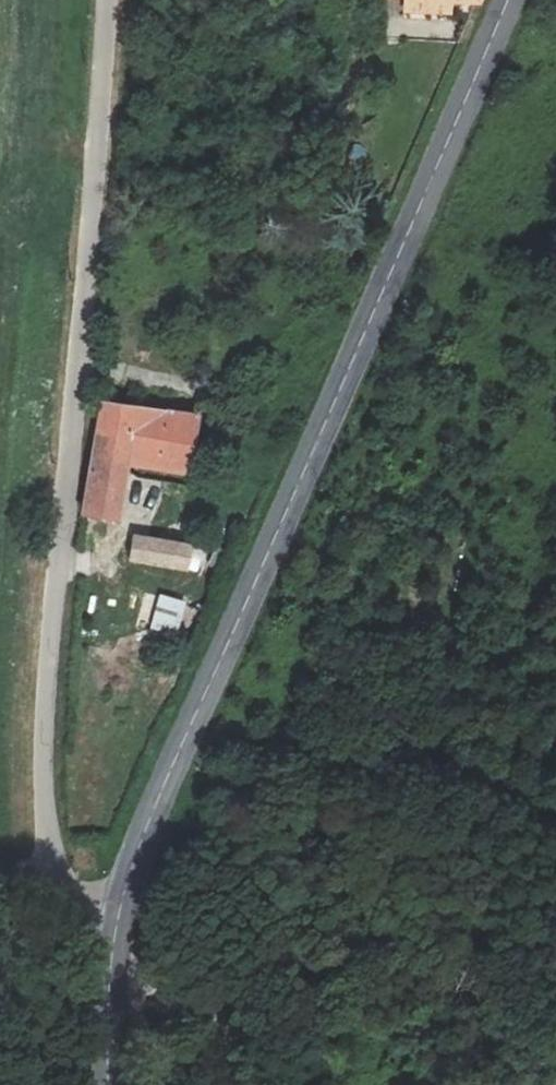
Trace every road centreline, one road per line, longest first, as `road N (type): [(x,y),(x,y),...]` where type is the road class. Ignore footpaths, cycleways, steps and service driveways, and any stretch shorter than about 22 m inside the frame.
road 1 (tertiary): [(113,947),(127,880),(200,695),(508,0)]
road 2 (unclassified): [(108,0),(42,728),(45,833),(55,865),(113,947)]
road 3 (track): [(279,1084),(113,947)]
road 4 (tertiary): [(111,1084),(113,947)]

